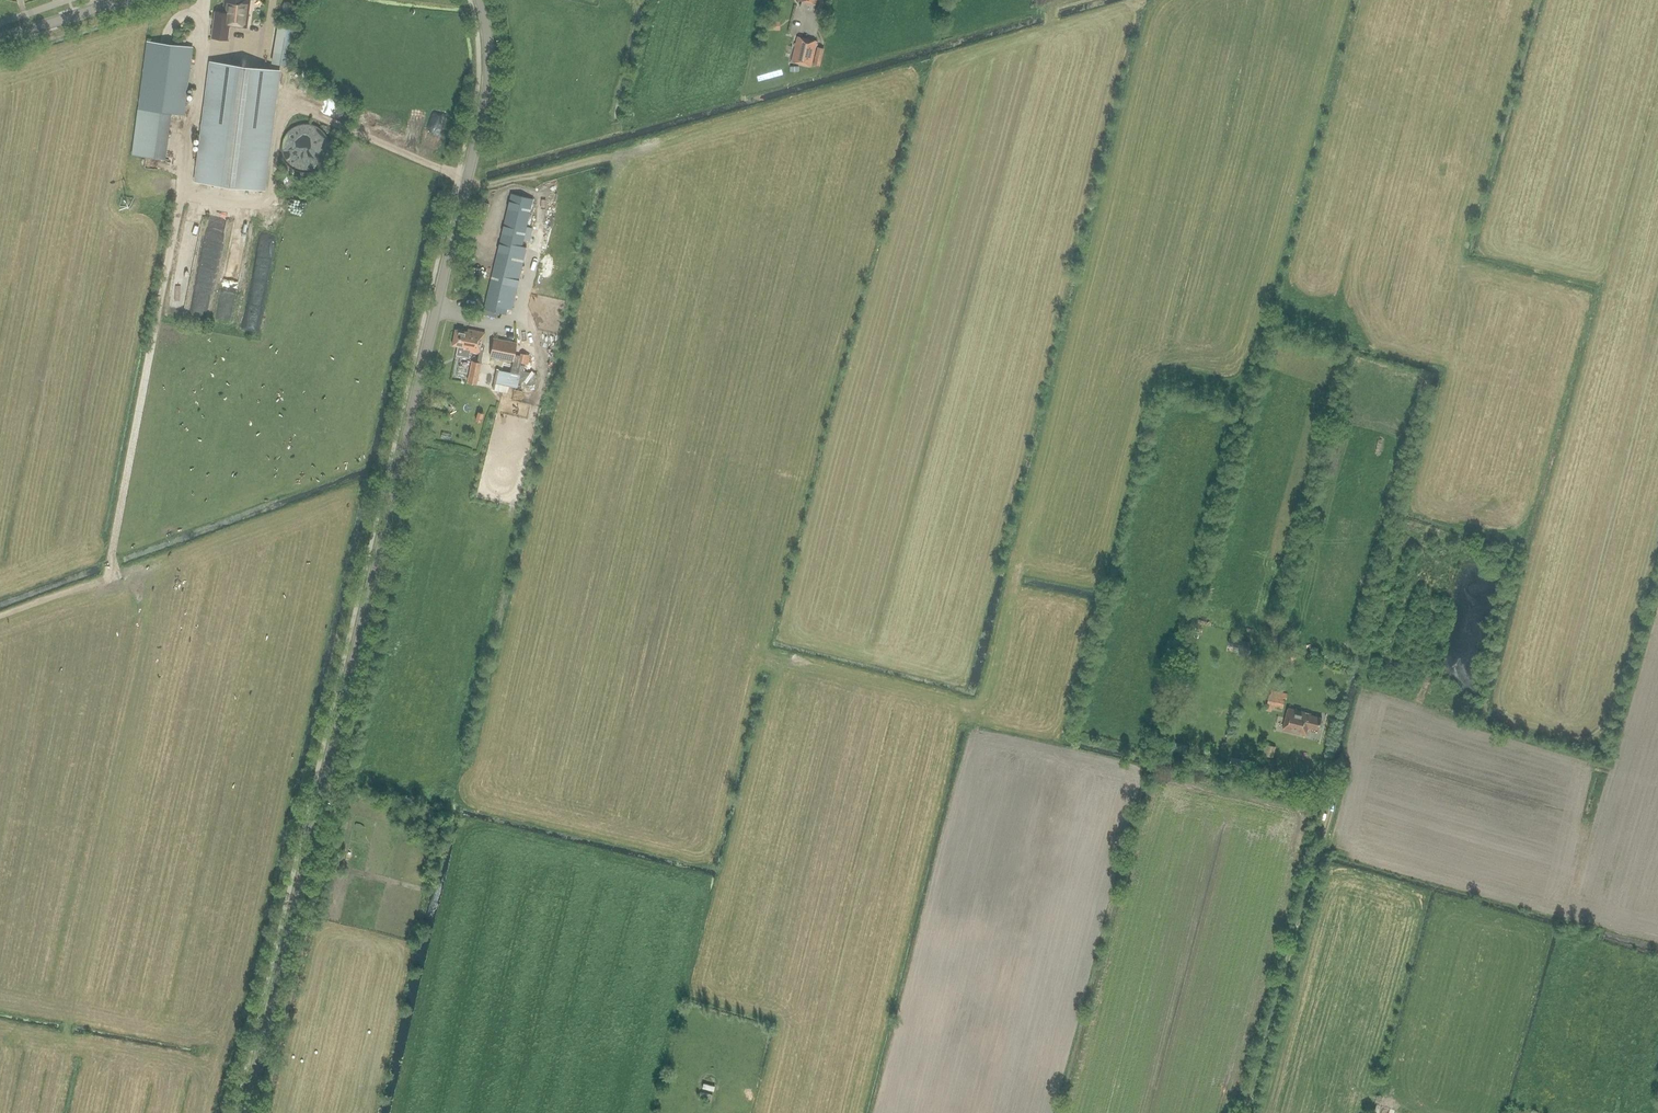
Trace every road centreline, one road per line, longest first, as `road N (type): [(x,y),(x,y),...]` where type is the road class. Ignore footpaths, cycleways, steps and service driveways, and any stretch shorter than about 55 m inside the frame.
road 1 (tertiary): [(247,1112),(453,239),(487,51),(478,0)]
road 2 (track): [(1248,1112),(1332,810),(1331,786),(1314,778)]
road 3 (tertiary): [(0,38),(120,0)]

